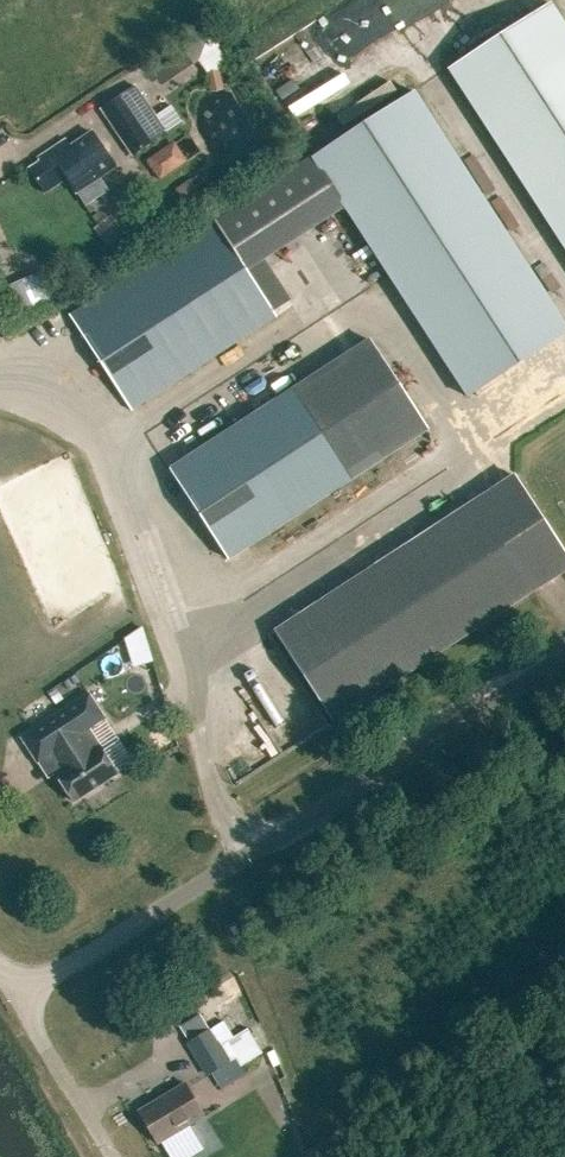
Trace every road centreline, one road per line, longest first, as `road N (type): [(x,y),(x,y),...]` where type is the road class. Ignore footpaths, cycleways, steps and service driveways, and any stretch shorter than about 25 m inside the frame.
road 1 (unclassified): [(16,996),(564,657)]
road 2 (unclassified): [(113,1156),(16,996)]

